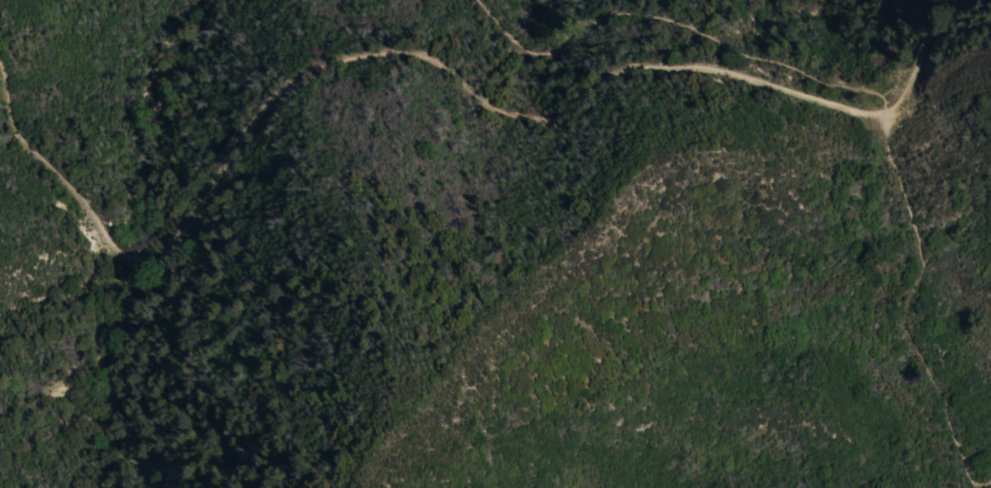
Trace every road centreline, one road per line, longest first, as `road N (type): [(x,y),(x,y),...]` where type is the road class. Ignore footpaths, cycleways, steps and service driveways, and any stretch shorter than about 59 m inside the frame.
road 1 (track): [(873,124),(853,126),(759,74),(668,60),(625,64),(566,110),(539,119),(496,102),(428,50),(383,51),(283,82),(171,253),(137,266),(116,254),(70,183),(13,128),(0,71)]
road 2 (track): [(925,58),(873,124),(833,78),(671,18),(628,9),(540,58),(479,0)]

